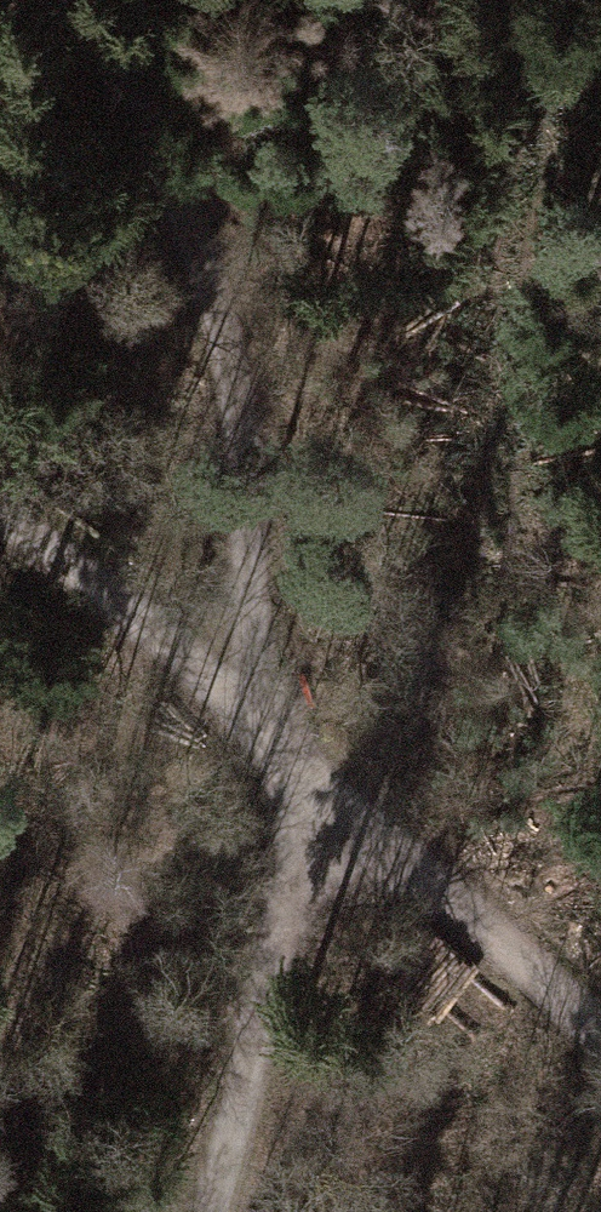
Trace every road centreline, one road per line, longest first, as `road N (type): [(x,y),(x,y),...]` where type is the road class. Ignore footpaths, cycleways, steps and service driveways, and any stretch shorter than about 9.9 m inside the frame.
road 1 (track): [(91,0),(204,244),(252,474),(249,721)]
road 2 (track): [(332,801),(93,586),(0,524)]
road 3 (track): [(332,801),(278,945),(209,1211)]
road 4 (track): [(600,1039),(332,801)]

